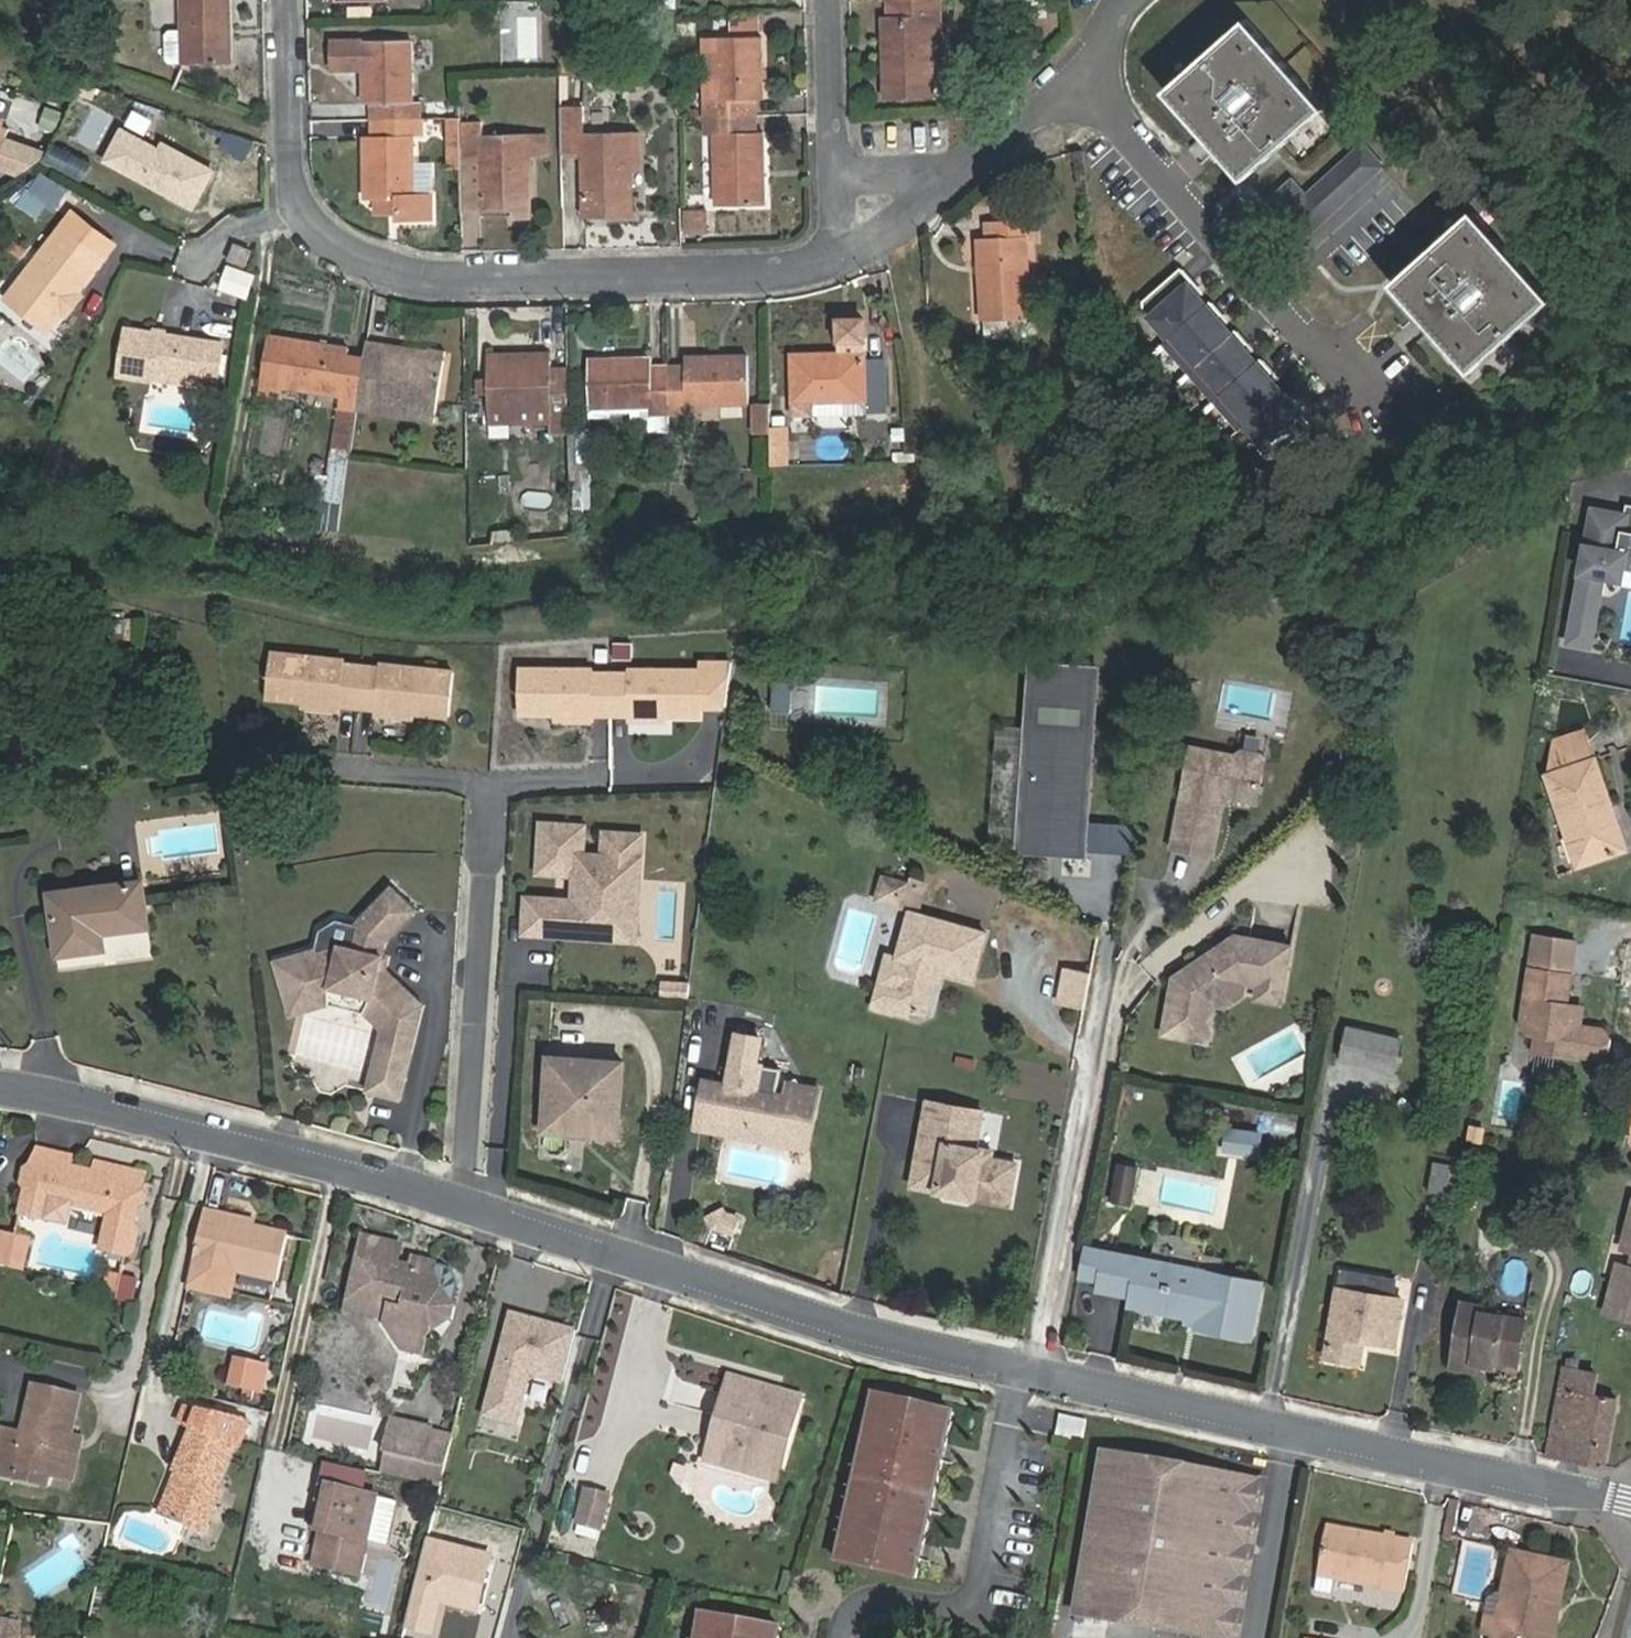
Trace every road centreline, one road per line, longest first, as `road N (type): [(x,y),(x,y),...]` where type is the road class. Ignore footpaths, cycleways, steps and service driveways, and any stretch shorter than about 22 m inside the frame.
road 1 (residential): [(1034,1372),(862,1333),(292,1147),(0,1084)]
road 2 (residential): [(286,0),(289,155),(297,194),(342,250),(380,264),(431,277),(531,281),(811,267),(863,208)]
road 3 (residential): [(1630,1499),(1034,1372)]
road 4 (residential): [(859,1637),(866,1607),(985,1602),(1034,1372)]
road 5 (residential): [(1091,91),(1113,126),(1329,363)]
road 6 (residential): [(863,208),(1091,91)]
road 7 (residential): [(833,0),(839,162),(863,208)]

